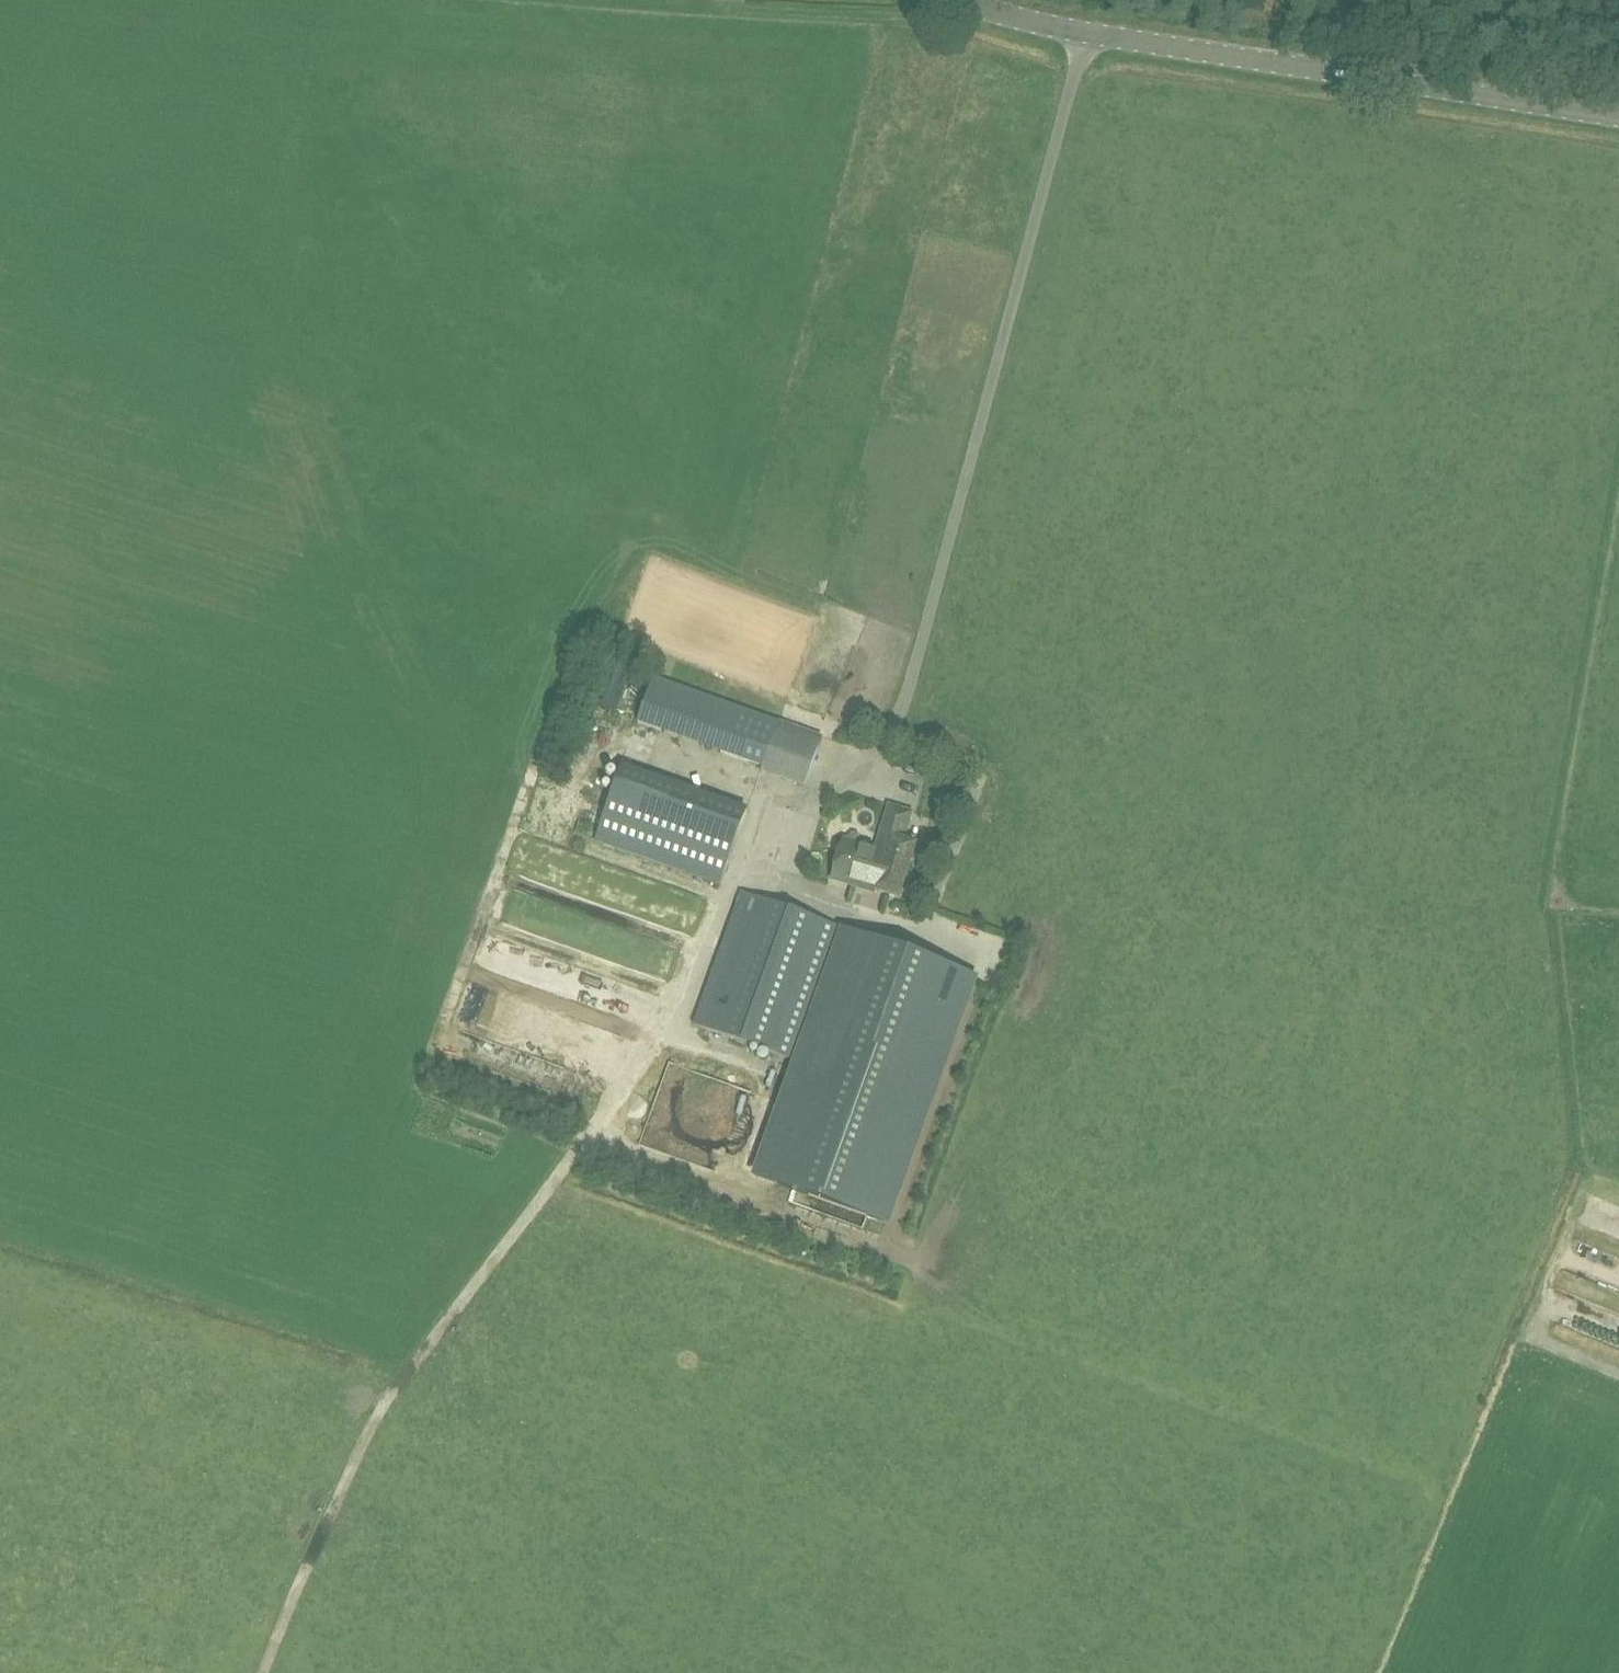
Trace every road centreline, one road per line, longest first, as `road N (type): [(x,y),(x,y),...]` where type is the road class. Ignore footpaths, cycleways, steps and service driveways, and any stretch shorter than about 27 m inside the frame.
road 1 (tertiary): [(1618,116),(1082,32),(959,0)]

